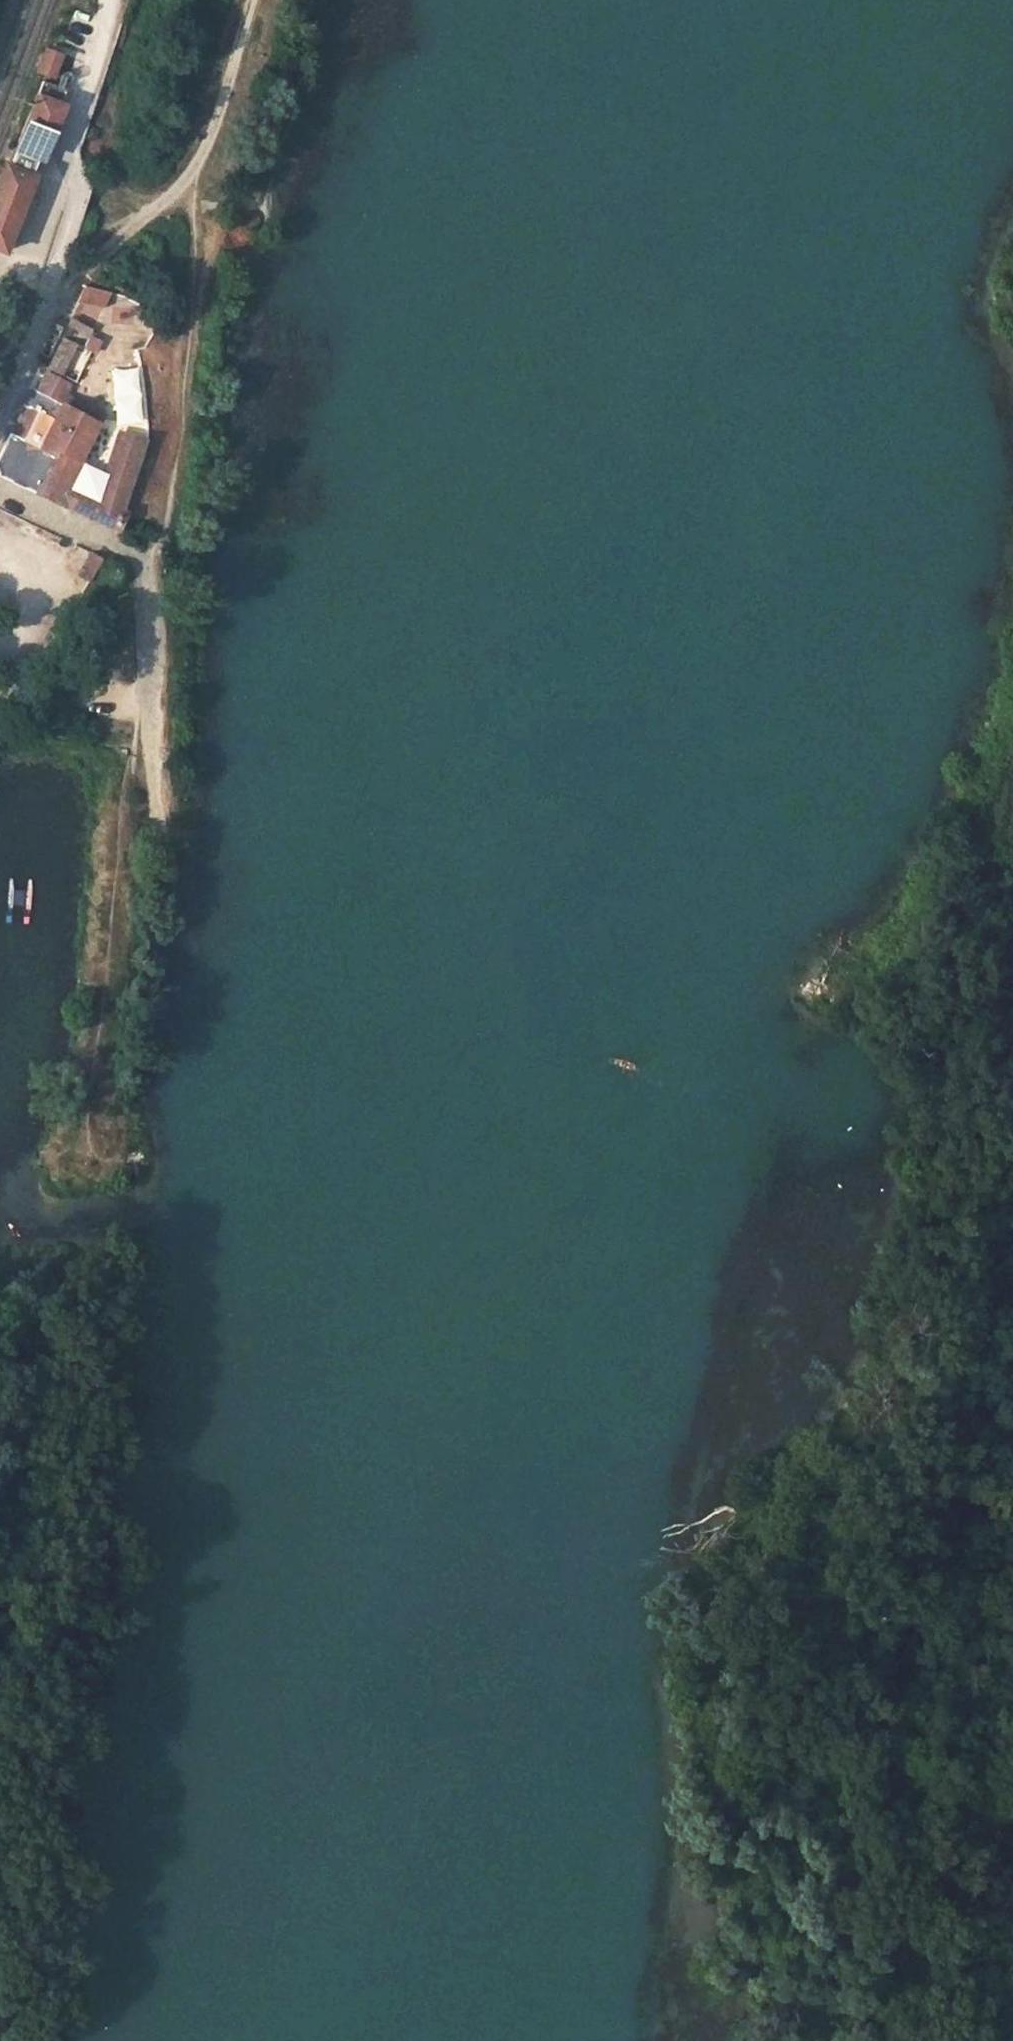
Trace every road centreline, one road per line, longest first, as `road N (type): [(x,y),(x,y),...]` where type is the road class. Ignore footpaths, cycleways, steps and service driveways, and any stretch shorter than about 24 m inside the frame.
road 1 (track): [(250,0),(201,163),(89,272),(44,300)]
road 2 (track): [(0,491),(126,550),(142,566),(150,723)]
road 3 (residential): [(0,428),(44,300)]

